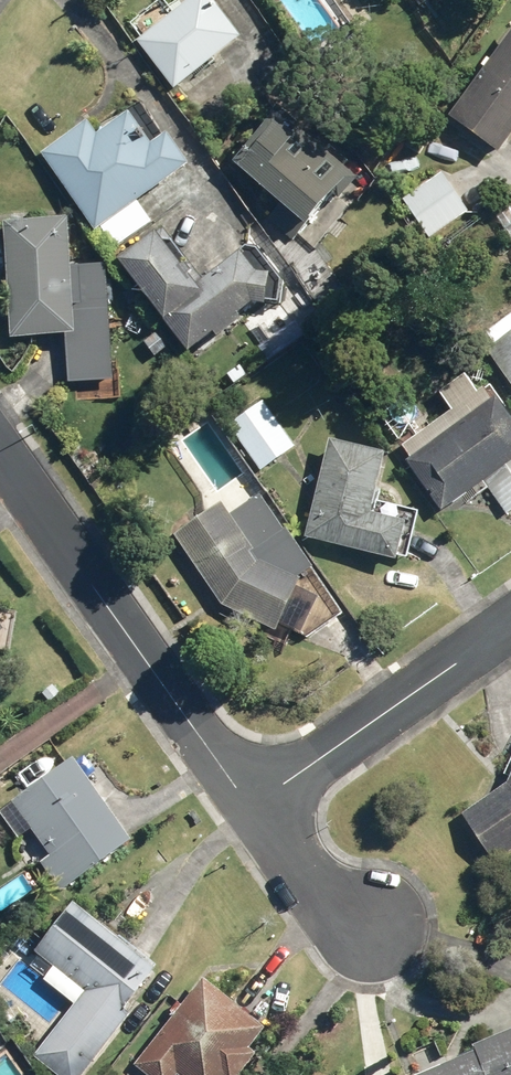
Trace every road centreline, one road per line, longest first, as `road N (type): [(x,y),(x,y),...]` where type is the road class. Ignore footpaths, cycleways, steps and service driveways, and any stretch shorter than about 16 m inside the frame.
road 1 (residential): [(0,453),(252,808)]
road 2 (residential): [(252,808),(510,624)]
road 3 (residential): [(252,808),(331,908),(374,934)]

